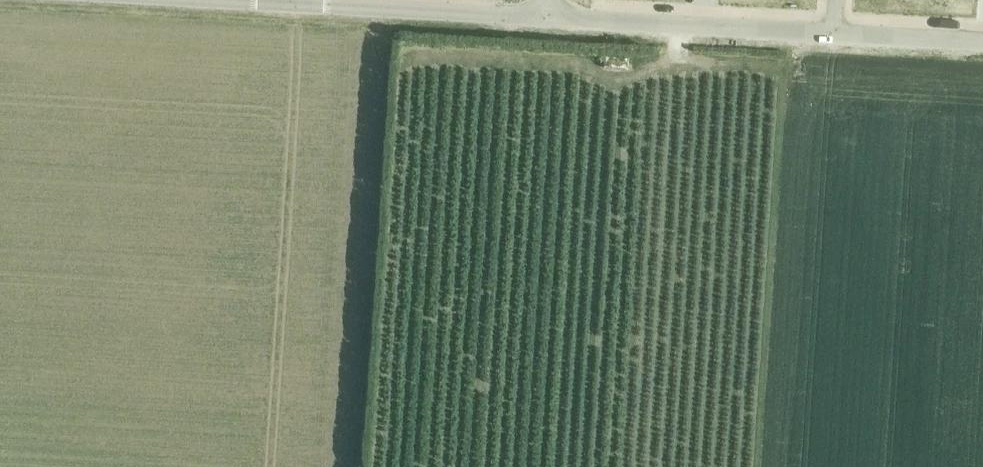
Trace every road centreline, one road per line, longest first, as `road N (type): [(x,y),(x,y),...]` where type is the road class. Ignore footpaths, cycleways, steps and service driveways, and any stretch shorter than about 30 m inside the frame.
road 1 (residential): [(554,15),(832,32)]
road 2 (residential): [(295,1),(554,15)]
road 3 (residential): [(832,32),(982,40)]

